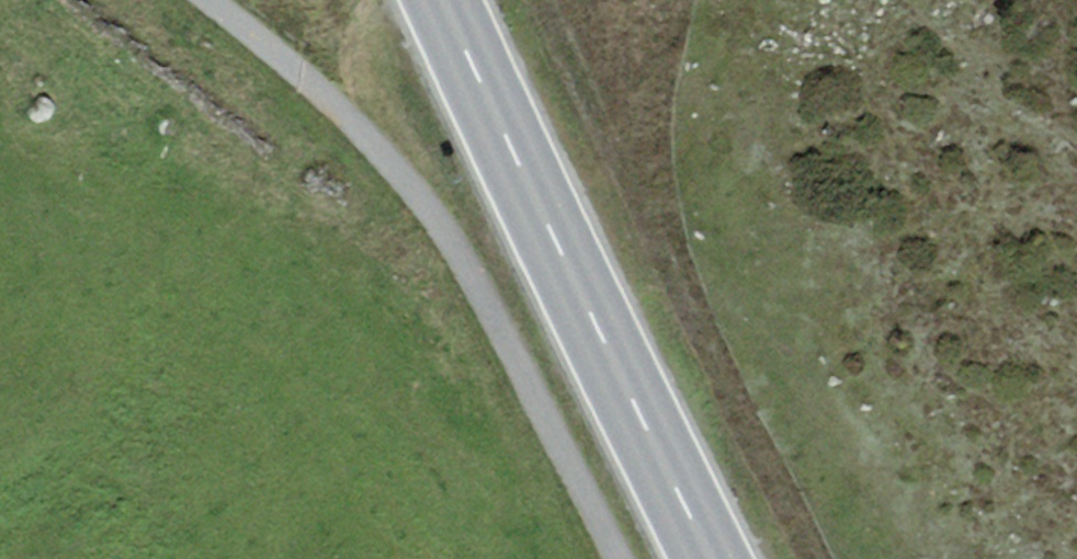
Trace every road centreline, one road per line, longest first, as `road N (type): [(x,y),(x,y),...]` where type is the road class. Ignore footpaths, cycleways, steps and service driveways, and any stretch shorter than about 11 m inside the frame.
road 1 (track): [(618,558),(426,212),(309,83),(205,0)]
road 2 (primary): [(710,558),(443,0)]

